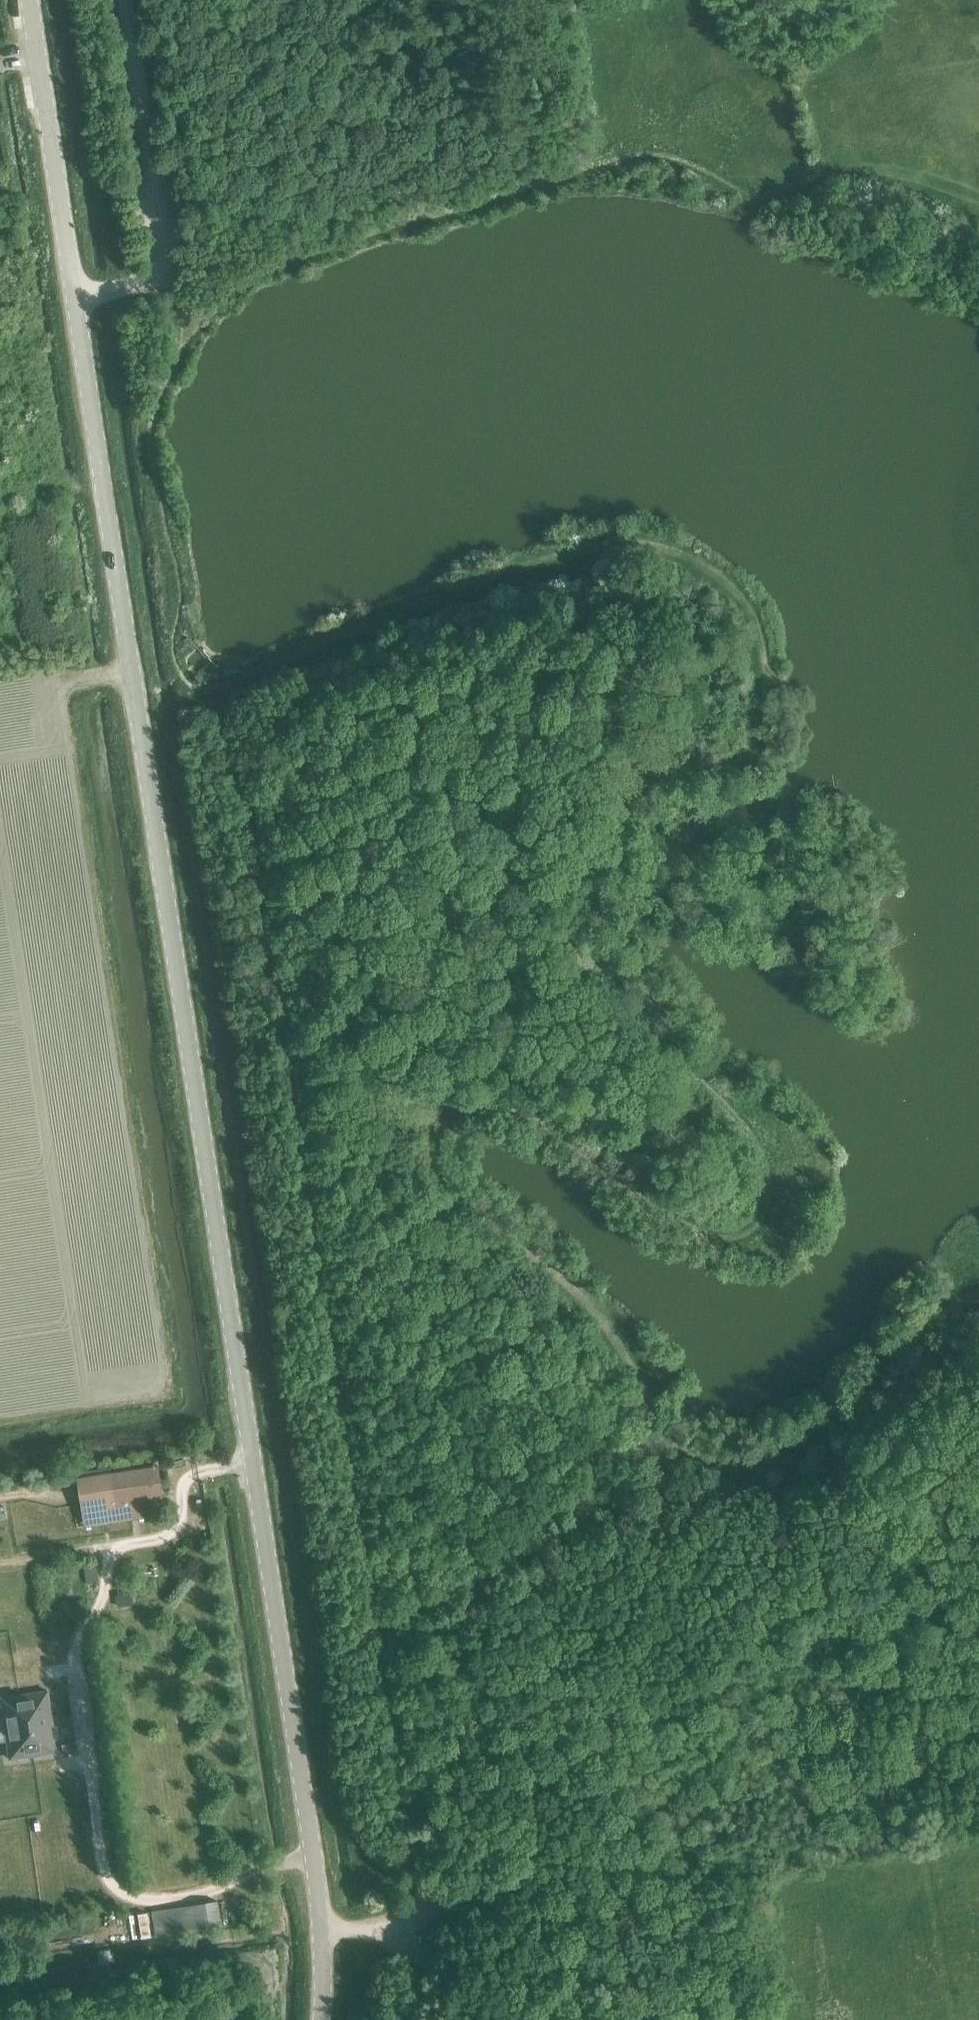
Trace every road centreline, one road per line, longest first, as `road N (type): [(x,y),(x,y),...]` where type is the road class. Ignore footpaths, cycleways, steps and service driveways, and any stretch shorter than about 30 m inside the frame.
road 1 (unclassified): [(320,2019),(321,1927),(307,1819),(30,0)]
road 2 (track): [(123,0),(158,269),(152,281)]

